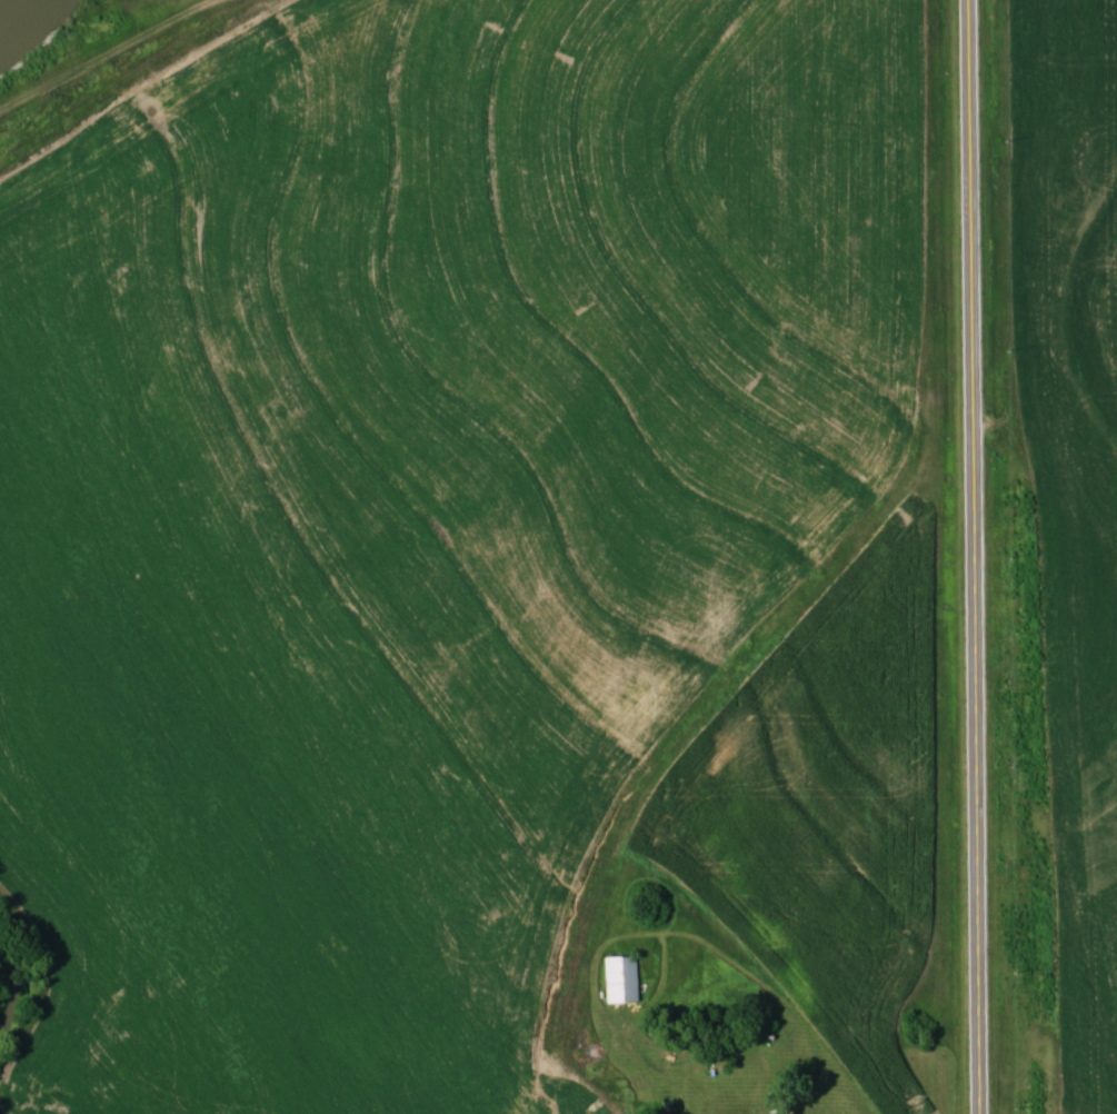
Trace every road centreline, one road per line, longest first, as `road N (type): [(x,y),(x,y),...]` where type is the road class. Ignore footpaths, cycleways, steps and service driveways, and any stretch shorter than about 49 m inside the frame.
road 1 (secondary): [(976,1113),(971,0)]

